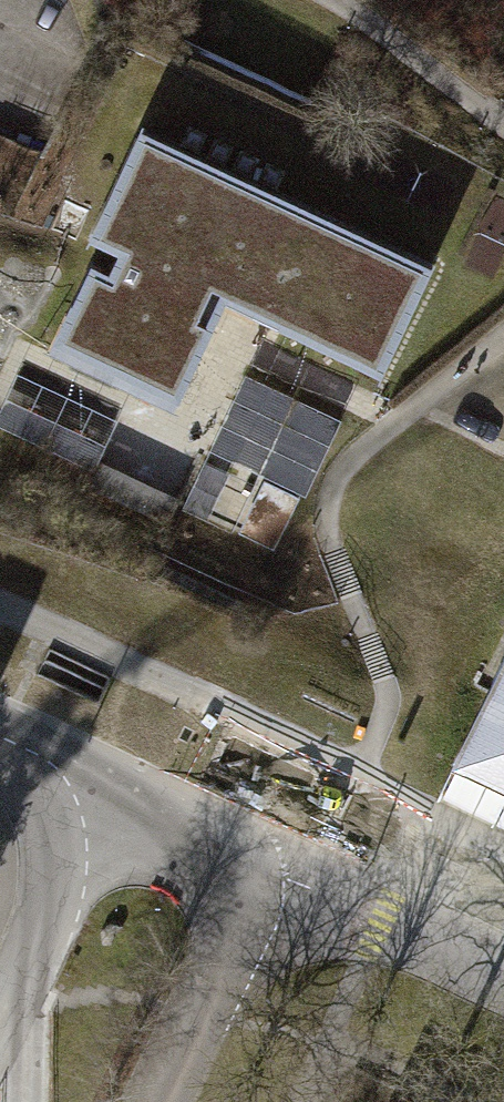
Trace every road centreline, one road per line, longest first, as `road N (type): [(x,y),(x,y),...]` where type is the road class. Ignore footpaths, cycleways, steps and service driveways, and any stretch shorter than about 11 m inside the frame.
road 1 (unclassified): [(263,866),(503,979)]
road 2 (unclassified): [(152,1101),(263,866)]
road 3 (unclassified): [(89,783),(0,977)]
road 4 (unclassified): [(263,866),(89,783)]

